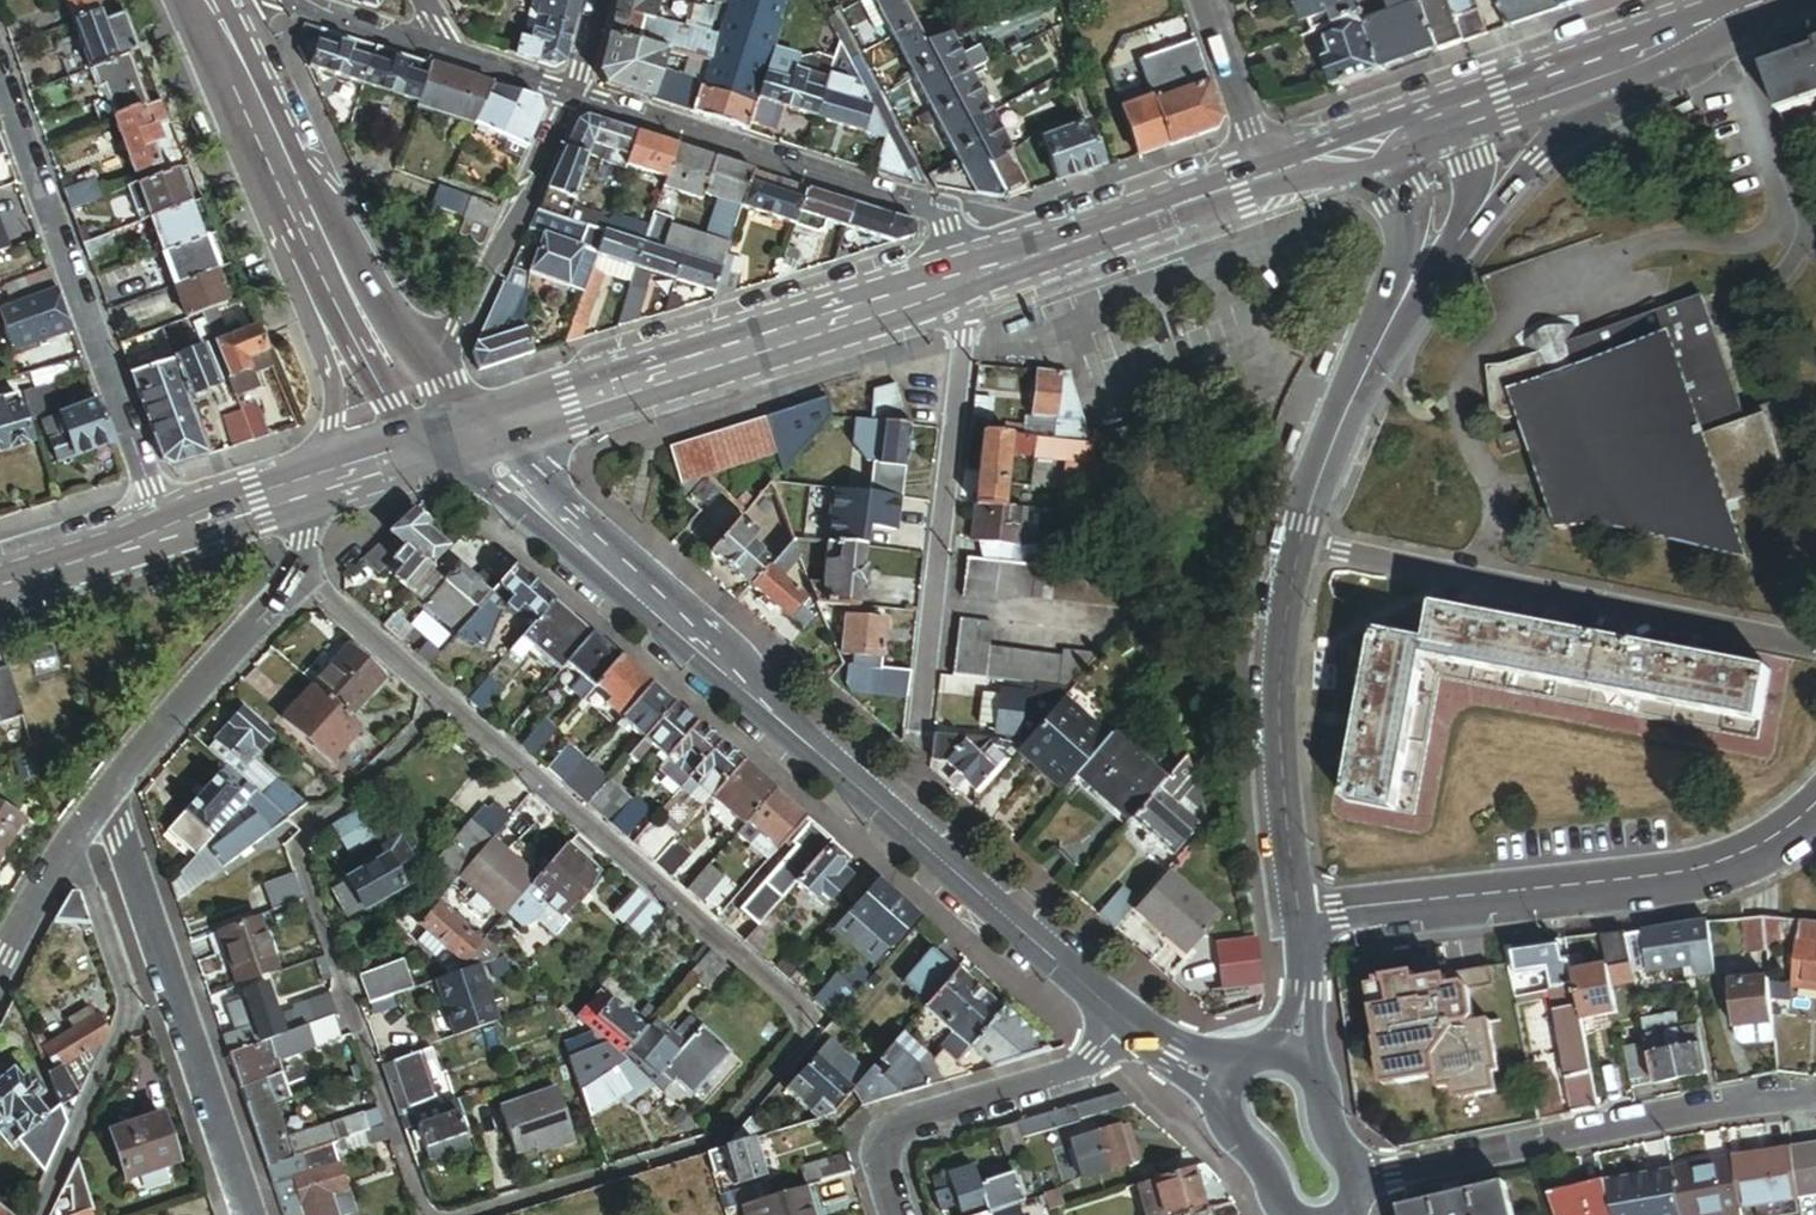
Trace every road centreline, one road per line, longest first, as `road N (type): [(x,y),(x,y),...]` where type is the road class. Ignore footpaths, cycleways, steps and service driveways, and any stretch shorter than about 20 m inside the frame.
road 1 (residential): [(444,701),(818,1025),(718,1139),(465,1214)]
road 2 (tertiary): [(704,655),(1156,1053)]
road 3 (residential): [(1299,920),(1699,871),(1771,841),(1815,808)]
road 4 (residential): [(1297,547),(1815,644)]
road 5 (tertiary): [(970,274),(487,428)]
road 6 (residential): [(1045,250),(571,94)]
road 7 (residential): [(163,528),(0,76)]
road 8 (residential): [(1351,1177),(1786,1095),(1815,1099)]
road 9 (residential): [(970,274),(920,717)]
road 10 (residential): [(253,1214),(111,792)]
road 11 (residential): [(74,836),(133,1006),(39,1214)]
road 12 (residential): [(427,1214),(297,849)]
road 13 (residential): [(1156,1053),(873,1137),(898,1214)]
road 14 (residential): [(1297,547),(1276,698),(1299,920)]
road 15 (tertiary): [(434,444),(660,630),(704,655)]
road 16 (residential): [(1430,245),(1336,417),(1297,547)]
road 17 (tertiary): [(704,655),(670,607),(487,428)]
road 18 (residential): [(423,367),(455,329),(571,94)]
road 19 (tertiary): [(294,185),(289,233),(335,406),(318,478)]
road 20 (residential): [(309,570),(111,792)]
road 21 (tertiary): [(1430,245),(1539,160),(1598,66)]
road 22 (tertiary): [(1268,180),(1045,250)]
road 23 (tertiary): [(336,264),(347,318),(368,364),(392,403),(434,444)]
road 24 (residential): [(297,849),(444,701)]
road 25 (tertiary): [(205,0),(294,185)]
road 26 (tertiary): [(1777,0),(1598,66)]
road 27 (residential): [(1207,0),(1268,180)]
road 28 (residential): [(309,570),(444,701)]
road 29 (residential): [(453,54),(273,0)]
road 30 (tertiary): [(1598,66),(1426,130)]
road 31 (tertiary): [(163,528),(0,578)]
road 32 (tertiary): [(1426,130),(1268,180)]
road 33 (residential): [(74,836),(3,980)]
road 34 (tertiary): [(1229,1086),(1229,1127),(1237,1144),(1300,1214)]
road 35 (residential): [(1299,920),(1306,987),(1293,1063)]
road 36 (tertiary): [(300,484),(163,528)]
road 37 (tertiary): [(423,367),(336,264)]
road 38 (tertiary): [(1351,1177),(1322,1092),(1293,1063)]
road 39 (residential): [(571,94),(453,54)]
road 40 (tertiary): [(434,444),(318,478)]

